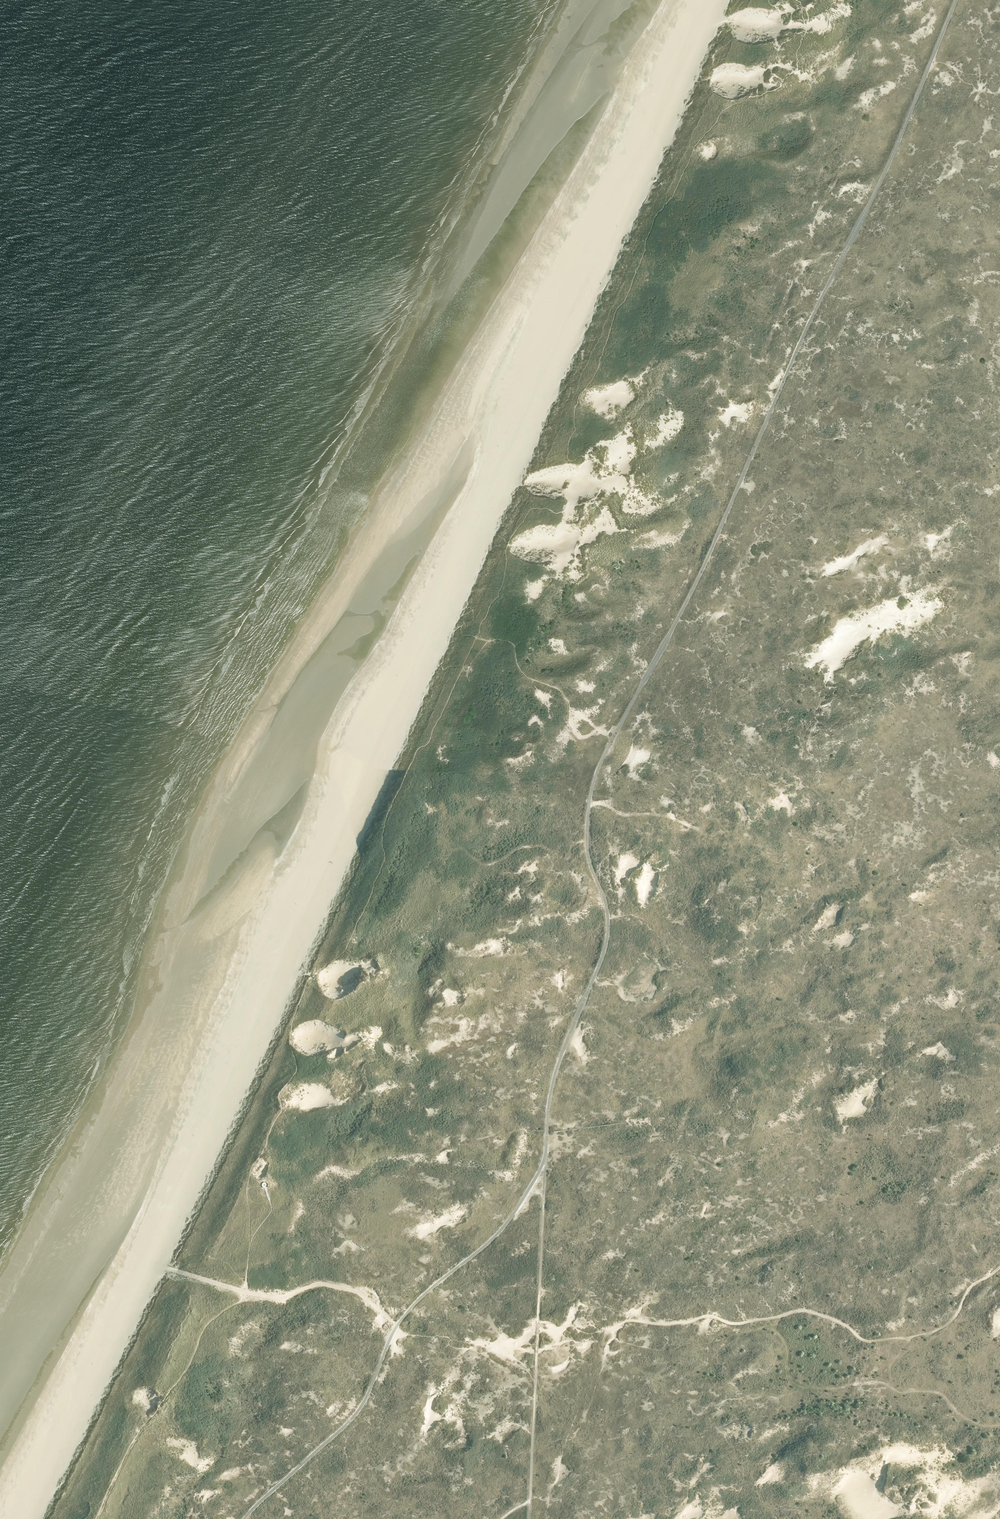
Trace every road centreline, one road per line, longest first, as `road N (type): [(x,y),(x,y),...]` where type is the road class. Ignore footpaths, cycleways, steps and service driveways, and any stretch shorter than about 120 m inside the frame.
road 1 (track): [(529,1518),(545,1157)]
road 2 (track): [(614,733),(579,737),(569,703),(559,689),(522,673),(511,642),(432,626)]

